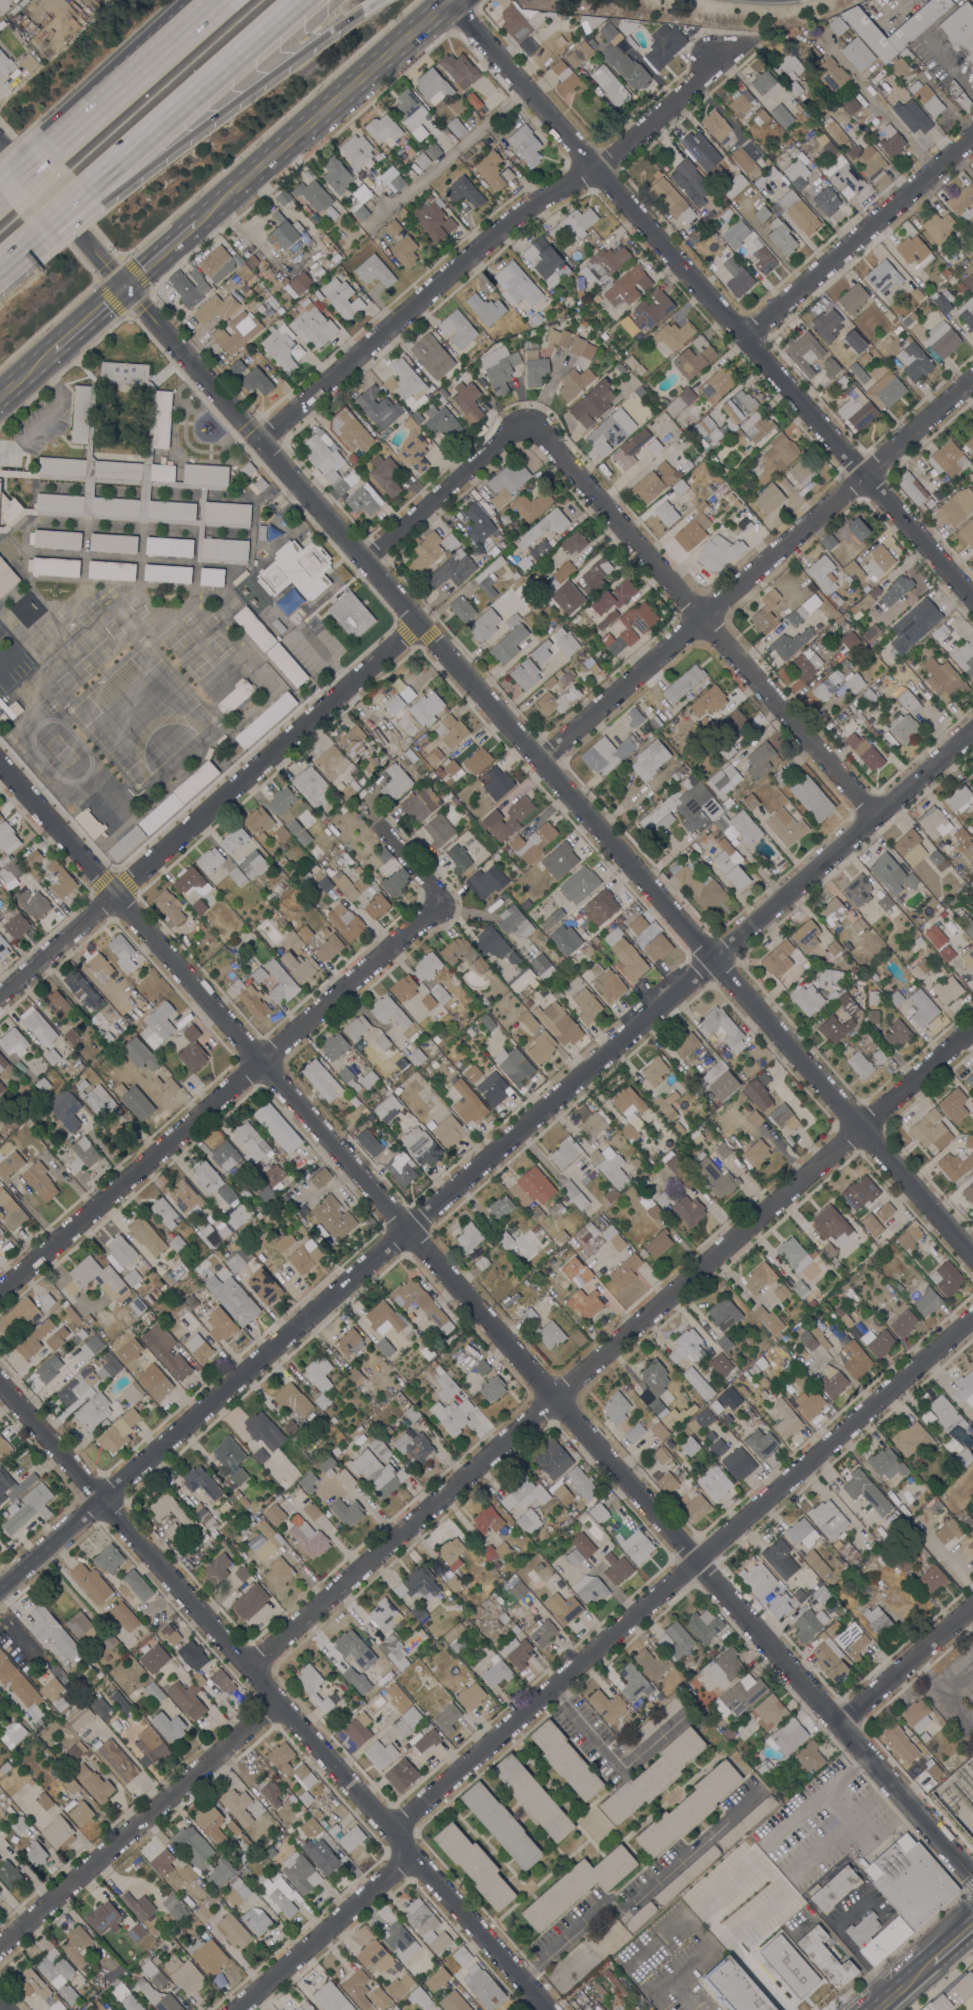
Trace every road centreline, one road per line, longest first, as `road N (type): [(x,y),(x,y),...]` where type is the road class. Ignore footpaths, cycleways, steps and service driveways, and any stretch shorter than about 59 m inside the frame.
road 1 (residential): [(972,1264),(717,954),(0,145)]
road 2 (residential): [(972,1881),(0,767)]
road 3 (residential): [(972,729),(0,1588)]
road 4 (residential): [(972,1028),(247,1668)]
road 5 (residential): [(538,2009),(247,1668),(0,1395)]
road 6 (residential): [(972,603),(446,3)]
road 7 (residential): [(972,1306),(387,1837)]
road 8 (residential): [(738,57),(593,171),(515,217),(258,441)]
road 9 (residential): [(438,908),(0,1294)]
road 10 (residential): [(972,375),(538,760)]
road 11 (residential): [(417,624),(0,997)]
road 12 (residential): [(876,814),(529,422)]
road 13 (residential): [(276,1702),(0,1948)]
road 14 (tertiary): [(195,224),(449,0)]
road 15 (motorway): [(102,202),(361,9)]
road 16 (residential): [(972,133),(741,340)]
road 17 (motorway): [(87,187),(299,0)]
road 18 (motorway): [(228,0),(56,152)]
road 19 (residential): [(406,1859),(235,2009)]
road 20 (residential): [(529,422),(363,560)]
road 21 (motorway): [(188,0),(56,152)]
road 22 (residential): [(838,1726),(972,1607)]

